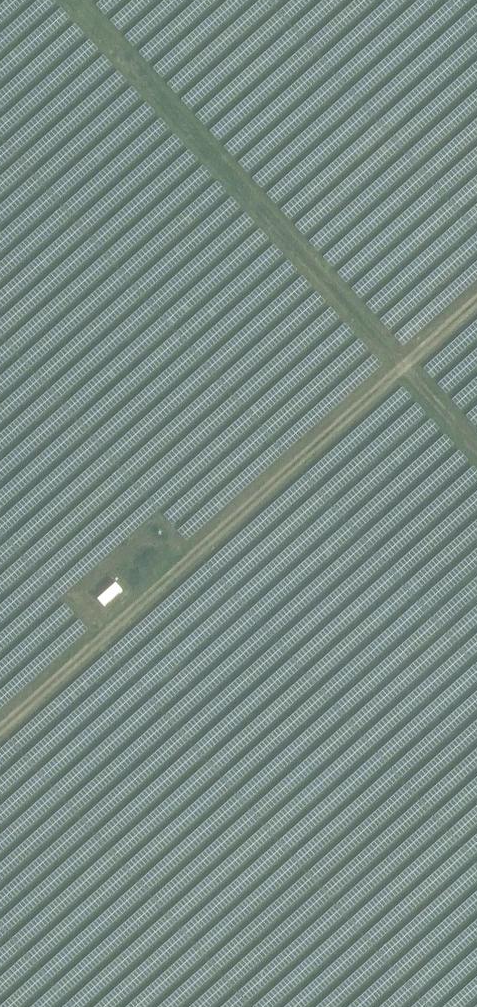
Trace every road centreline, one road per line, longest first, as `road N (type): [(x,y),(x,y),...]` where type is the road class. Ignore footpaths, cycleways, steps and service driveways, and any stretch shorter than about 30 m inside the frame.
road 1 (track): [(0,729),(476,300)]
road 2 (track): [(75,0),(476,447)]

